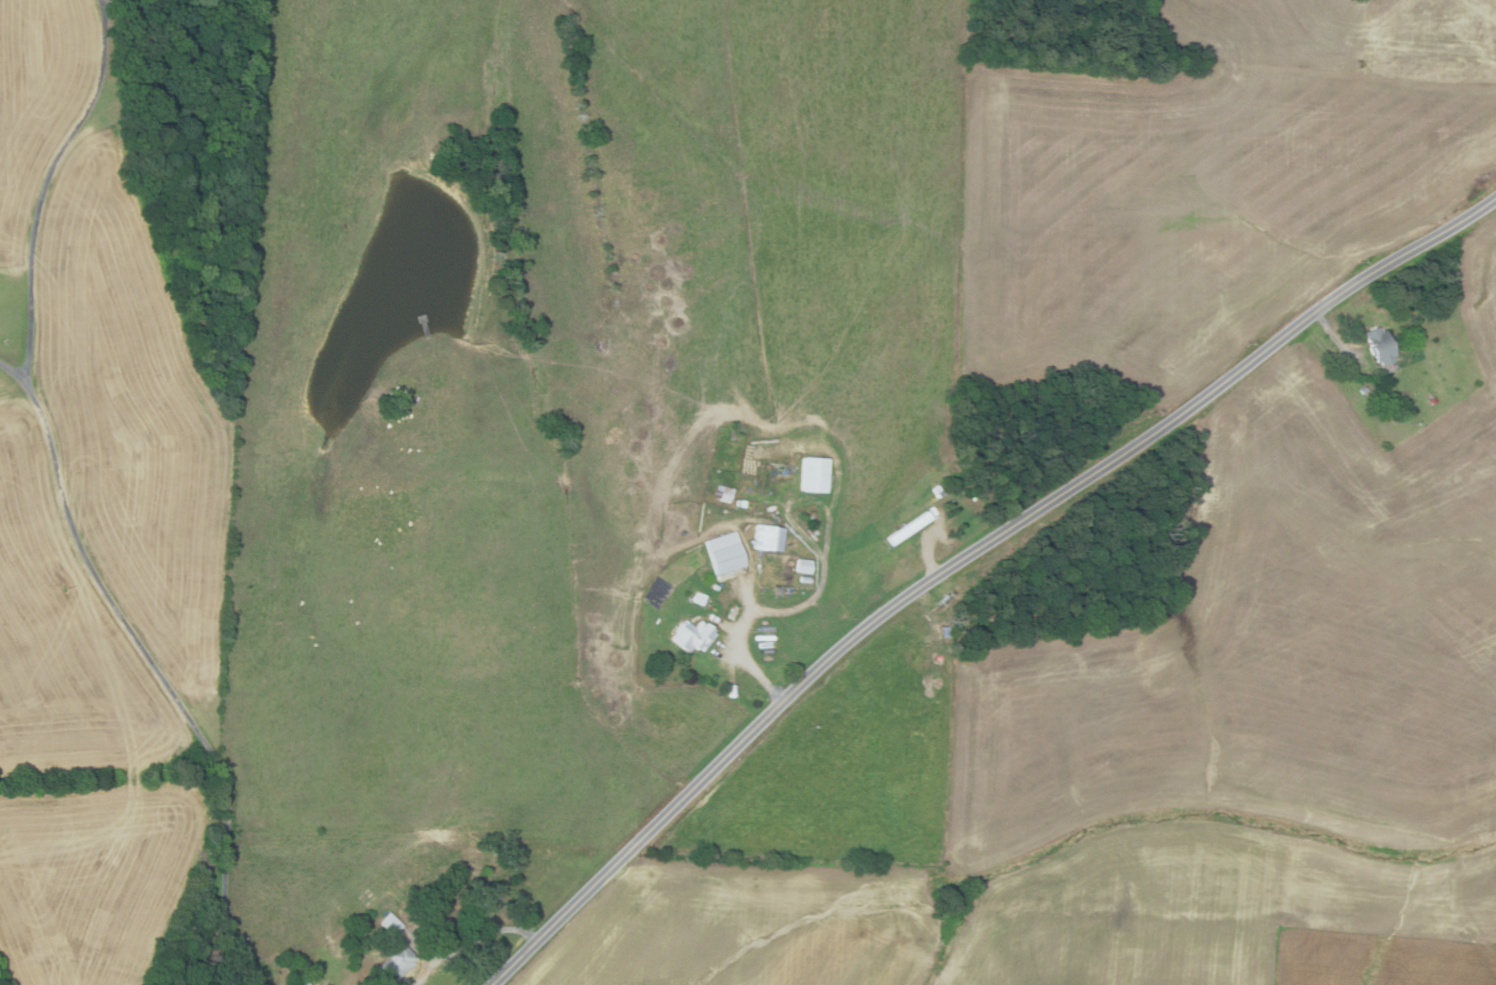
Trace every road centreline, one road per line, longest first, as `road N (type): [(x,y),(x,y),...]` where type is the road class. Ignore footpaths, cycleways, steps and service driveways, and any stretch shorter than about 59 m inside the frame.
road 1 (residential): [(493,984),(870,623),(1186,412),(1329,302),(1495,198)]

